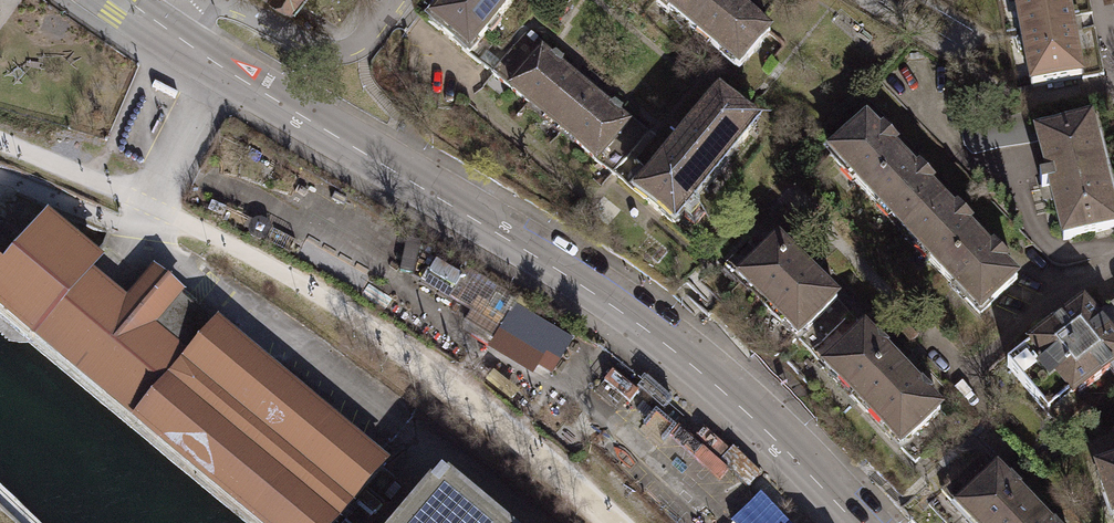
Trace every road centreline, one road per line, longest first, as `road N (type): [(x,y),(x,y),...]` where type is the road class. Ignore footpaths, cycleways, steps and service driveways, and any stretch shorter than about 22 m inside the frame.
road 1 (tertiary): [(170,34),(649,334),(782,445),(856,522)]
road 2 (residential): [(392,0),(362,39),(339,51),(215,1),(170,34)]

